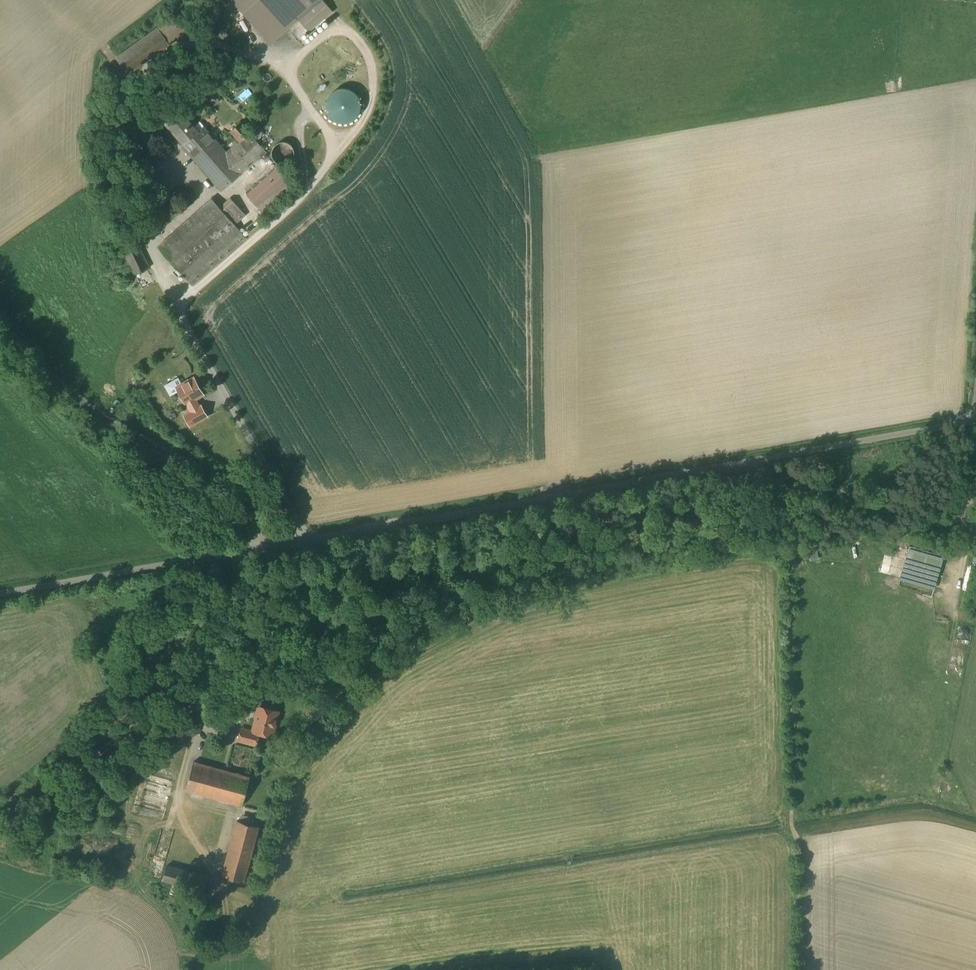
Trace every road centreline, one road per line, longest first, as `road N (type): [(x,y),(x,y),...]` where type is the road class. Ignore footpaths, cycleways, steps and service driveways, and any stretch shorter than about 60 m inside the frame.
road 1 (unclassified): [(261,548),(753,466)]
road 2 (unclassified): [(0,313),(84,406),(240,499),(261,548)]
road 3 (unclassified): [(0,596),(261,548)]
road 4 (unclassified): [(753,466),(970,531)]
road 5 (unclassified): [(753,466),(975,422)]

